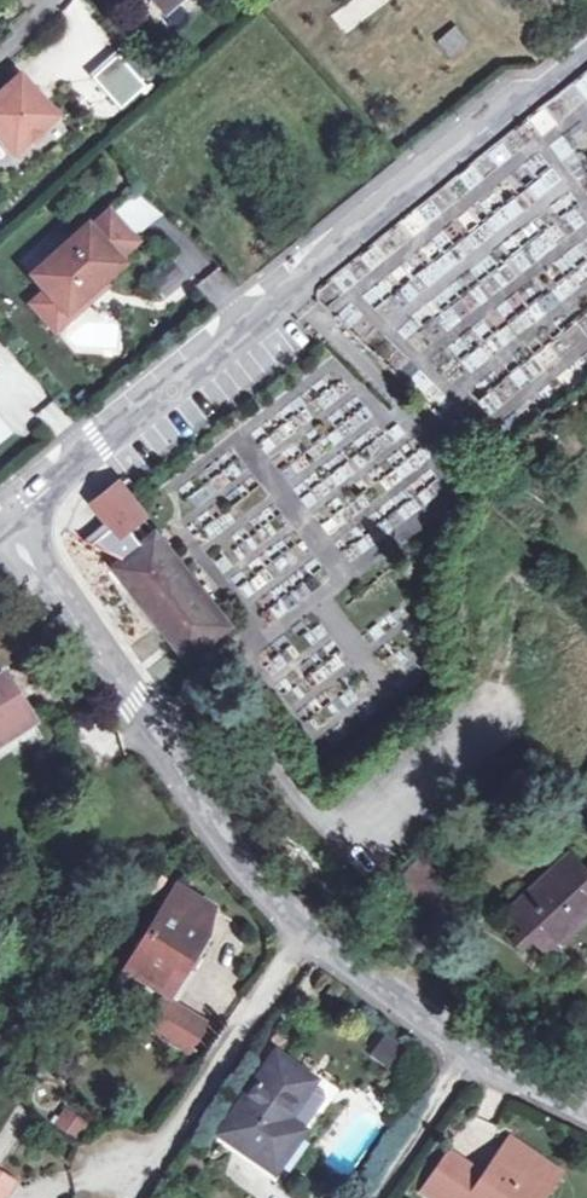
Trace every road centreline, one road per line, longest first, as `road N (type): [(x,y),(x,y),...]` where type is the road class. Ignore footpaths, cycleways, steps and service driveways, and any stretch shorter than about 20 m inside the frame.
road 1 (residential): [(3,525),(261,885),(302,929),(476,1049),(586,1104)]
road 2 (tertiary): [(3,525),(586,50)]

